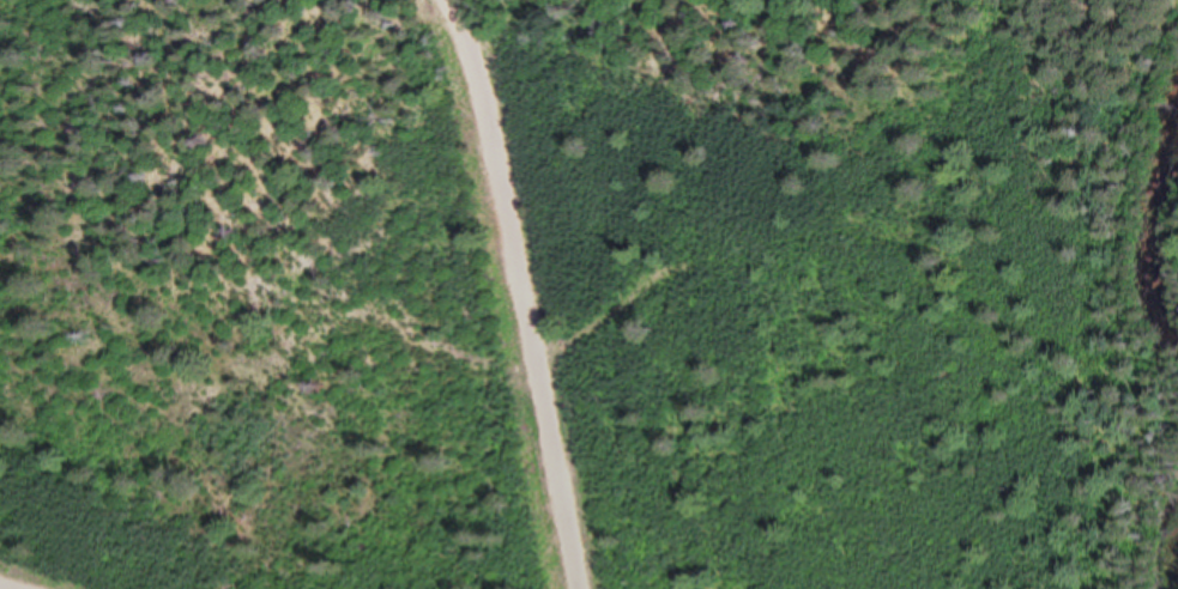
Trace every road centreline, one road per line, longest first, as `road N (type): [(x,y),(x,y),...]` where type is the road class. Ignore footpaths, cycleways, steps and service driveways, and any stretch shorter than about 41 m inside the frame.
road 1 (residential): [(453,0),(479,50),(584,588)]

